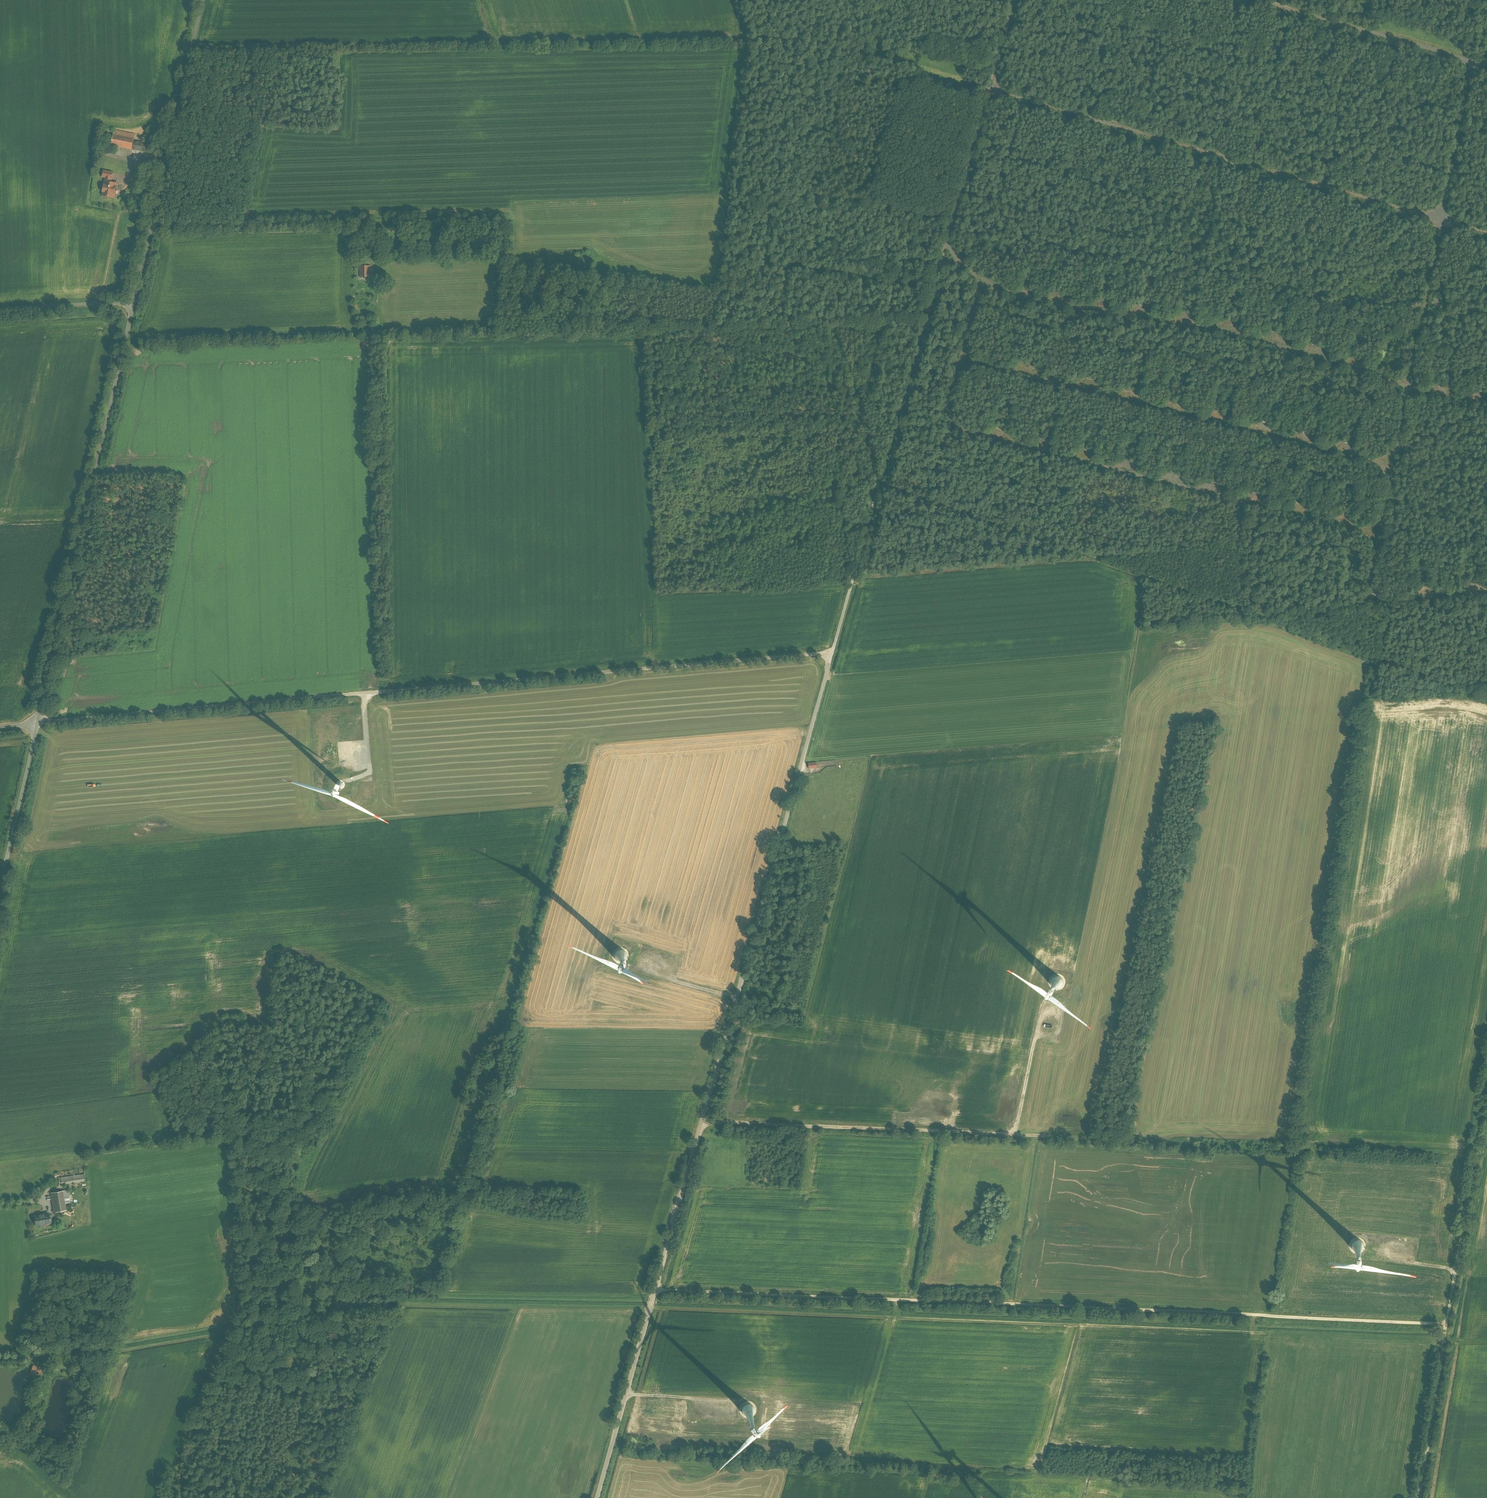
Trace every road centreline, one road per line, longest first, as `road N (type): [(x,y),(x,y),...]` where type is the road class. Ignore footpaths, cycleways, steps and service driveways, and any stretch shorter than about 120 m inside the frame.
road 1 (unclassified): [(37,723),(831,650)]
road 2 (unclassified): [(655,1291),(1446,1325)]
road 3 (unclassified): [(960,361),(947,409),(956,430),(1375,532)]
road 4 (unclassified): [(831,650),(701,1123)]
road 5 (unclassified): [(992,89),(1443,220)]
road 6 (unclassified): [(960,361),(1389,468)]
road 7 (unclassified): [(1406,384),(1248,335),(1040,301),(979,279)]
road 8 (unclassified): [(37,723),(133,303)]
road 9 (unclassified): [(701,1123),(1125,1138)]
road 10 (unclassified): [(203,0),(133,303)]
road 11 (track): [(854,572),(935,294)]
road 12 (unclassified): [(1471,61),(1258,0)]
road 13 (unclassified): [(655,1291),(598,1497)]
road 14 (unclassified): [(1446,1325),(1475,1151)]
road 15 (unclassified): [(1375,532),(1370,592),(1486,588)]
road 16 (unclassified): [(0,894),(37,723)]
road 17 (unclassified): [(1446,1325),(1415,1497)]
road 18 (unclassified): [(701,1123),(655,1291)]
road 19 (unclassified): [(1443,220),(1406,384)]
road 20 (unclassified): [(1471,61),(1443,220)]
road 21 (unclassified): [(992,89),(948,244)]
road 22 (unclassified): [(133,303),(0,311)]

